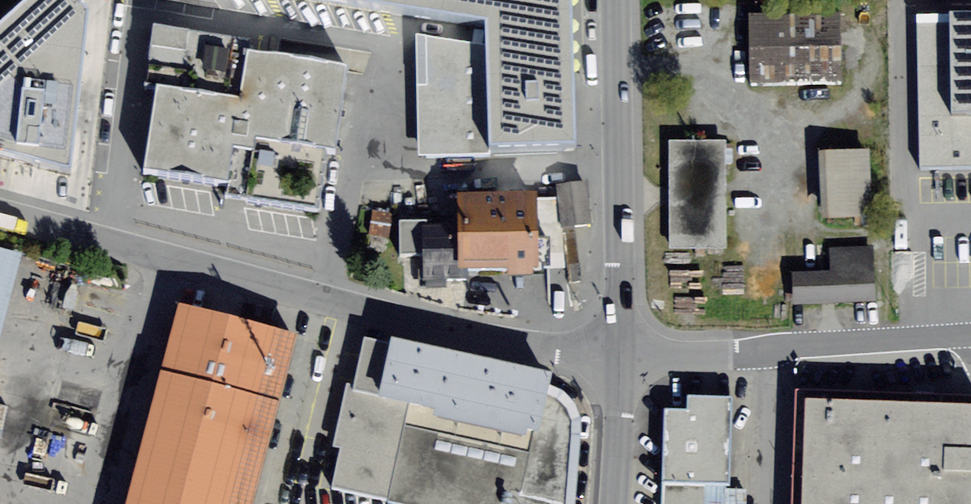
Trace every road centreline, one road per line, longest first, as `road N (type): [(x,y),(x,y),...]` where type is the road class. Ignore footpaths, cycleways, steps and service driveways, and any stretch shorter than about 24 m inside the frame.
road 1 (residential): [(622,359),(518,348),(0,214)]
road 2 (residential): [(615,0),(622,359)]
road 3 (residential): [(622,359),(970,338)]
road 4 (residential): [(622,359),(612,503)]

